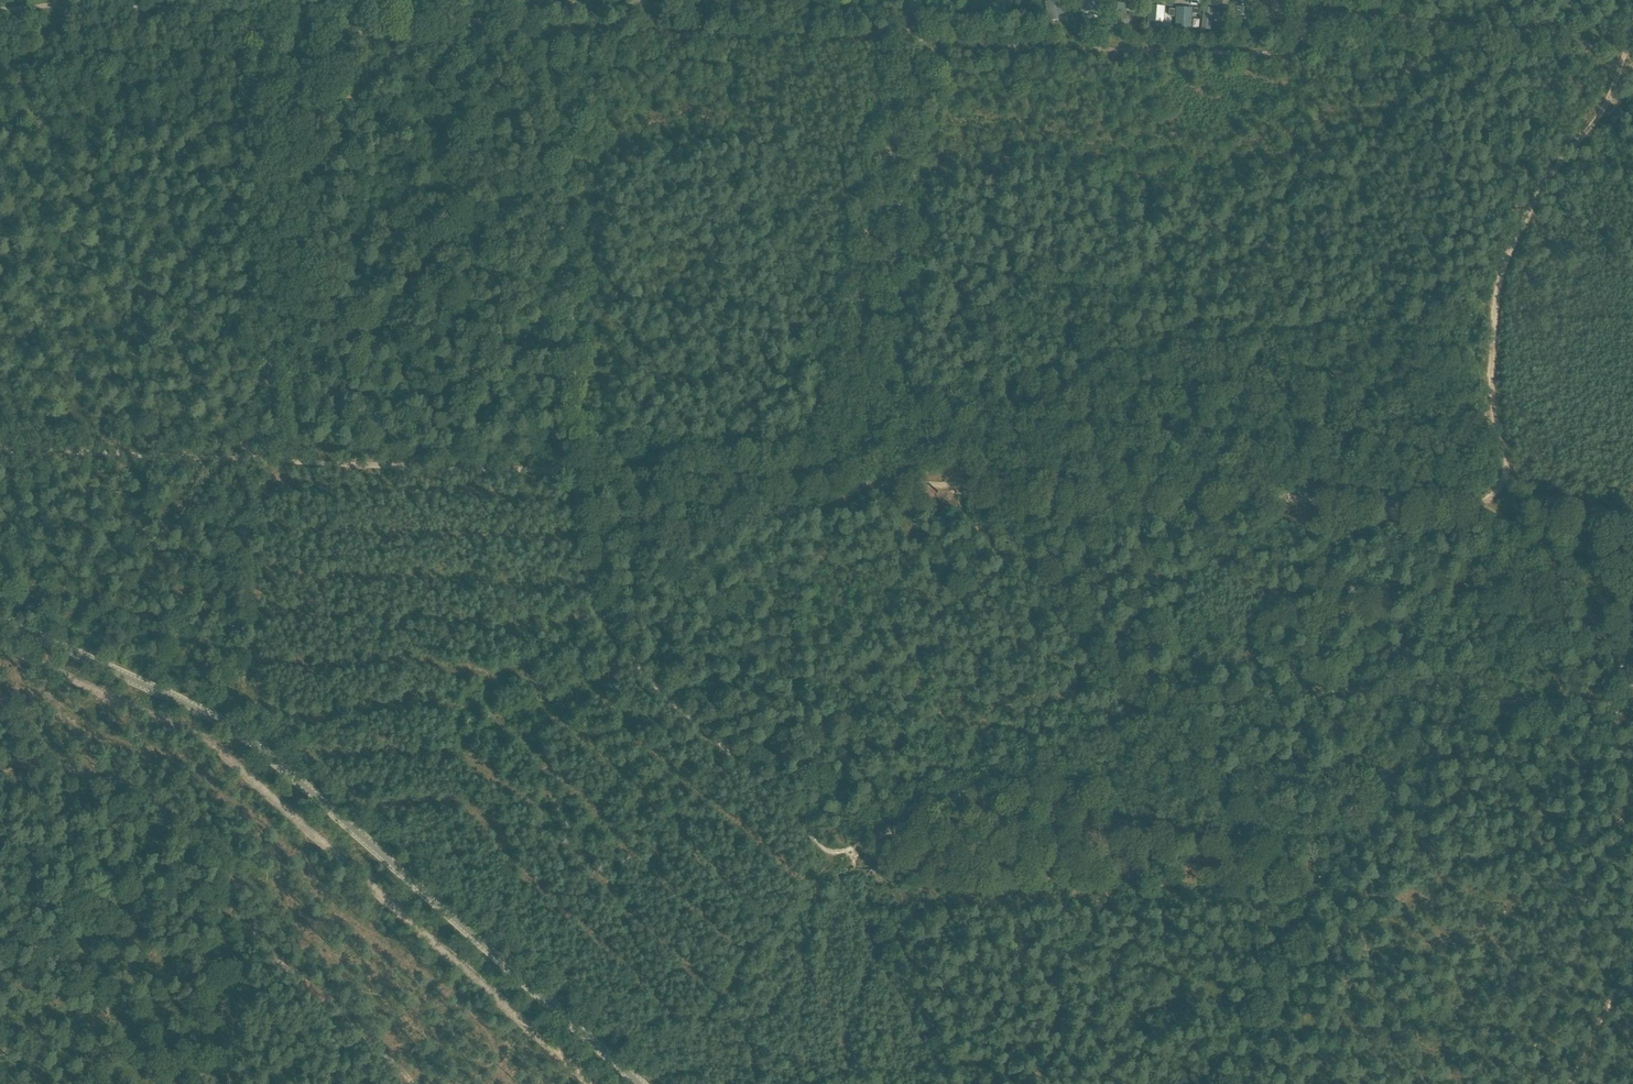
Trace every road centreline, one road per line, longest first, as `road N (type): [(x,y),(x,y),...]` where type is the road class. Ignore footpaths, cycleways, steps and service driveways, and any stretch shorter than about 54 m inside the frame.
road 1 (track): [(1306,16),(1305,38),(1265,54),(0,5)]
road 2 (track): [(581,472),(1519,508)]
road 3 (tertiary): [(637,1083),(272,756),(201,712),(0,623)]
road 4 (track): [(0,449),(581,472)]
road 5 (track): [(1632,37),(1614,91),(1552,173),(1500,280),(1494,407),(1519,508)]
road 6 (track): [(228,10),(277,52),(294,89),(266,459)]
road 7 (track): [(912,39),(829,480)]
road 8 (track): [(549,29),(581,472)]
road 9 (track): [(1495,701),(1422,684),(1136,716)]
road 10 (track): [(1306,16),(1574,35),(1632,64)]
road 11 (track): [(850,850),(1136,716)]
road 12 (track): [(1136,716),(966,512),(966,487)]
road 13 (track): [(1519,508),(1632,681)]
road 14 (track): [(1632,703),(1495,701)]
road 15 (track): [(1632,535),(1583,508),(1519,508)]

